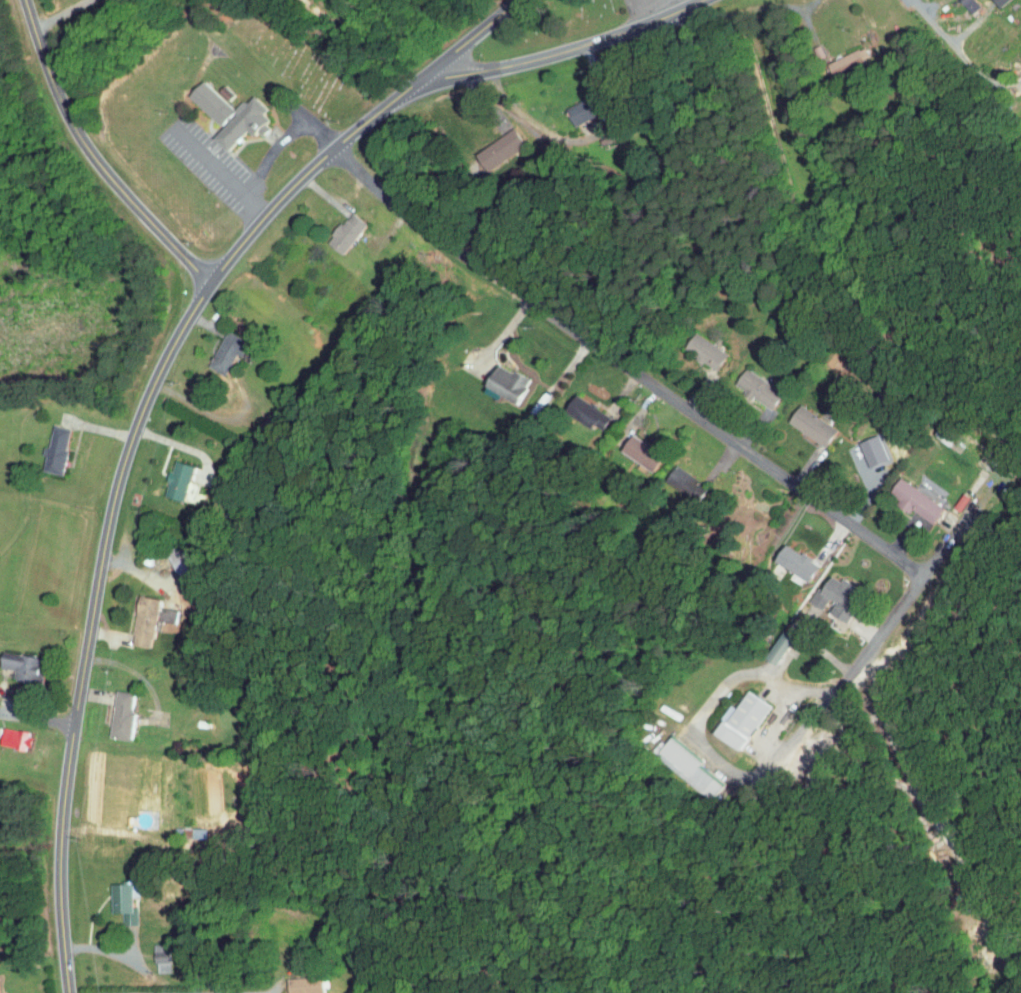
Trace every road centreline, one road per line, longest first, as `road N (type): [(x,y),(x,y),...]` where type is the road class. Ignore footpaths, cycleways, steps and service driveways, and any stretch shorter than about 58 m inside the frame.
road 1 (tertiary): [(69,992),(62,807),(100,565),(130,443),(180,326),(209,281),(332,148),(429,71)]
road 2 (residential): [(332,148),(383,195),(925,577)]
road 3 (residential): [(21,0),(64,120),(99,173),(209,281)]
road 4 (residential): [(1002,467),(826,711)]
road 5 (tertiary): [(429,71),(454,75),(571,52),(703,0)]

